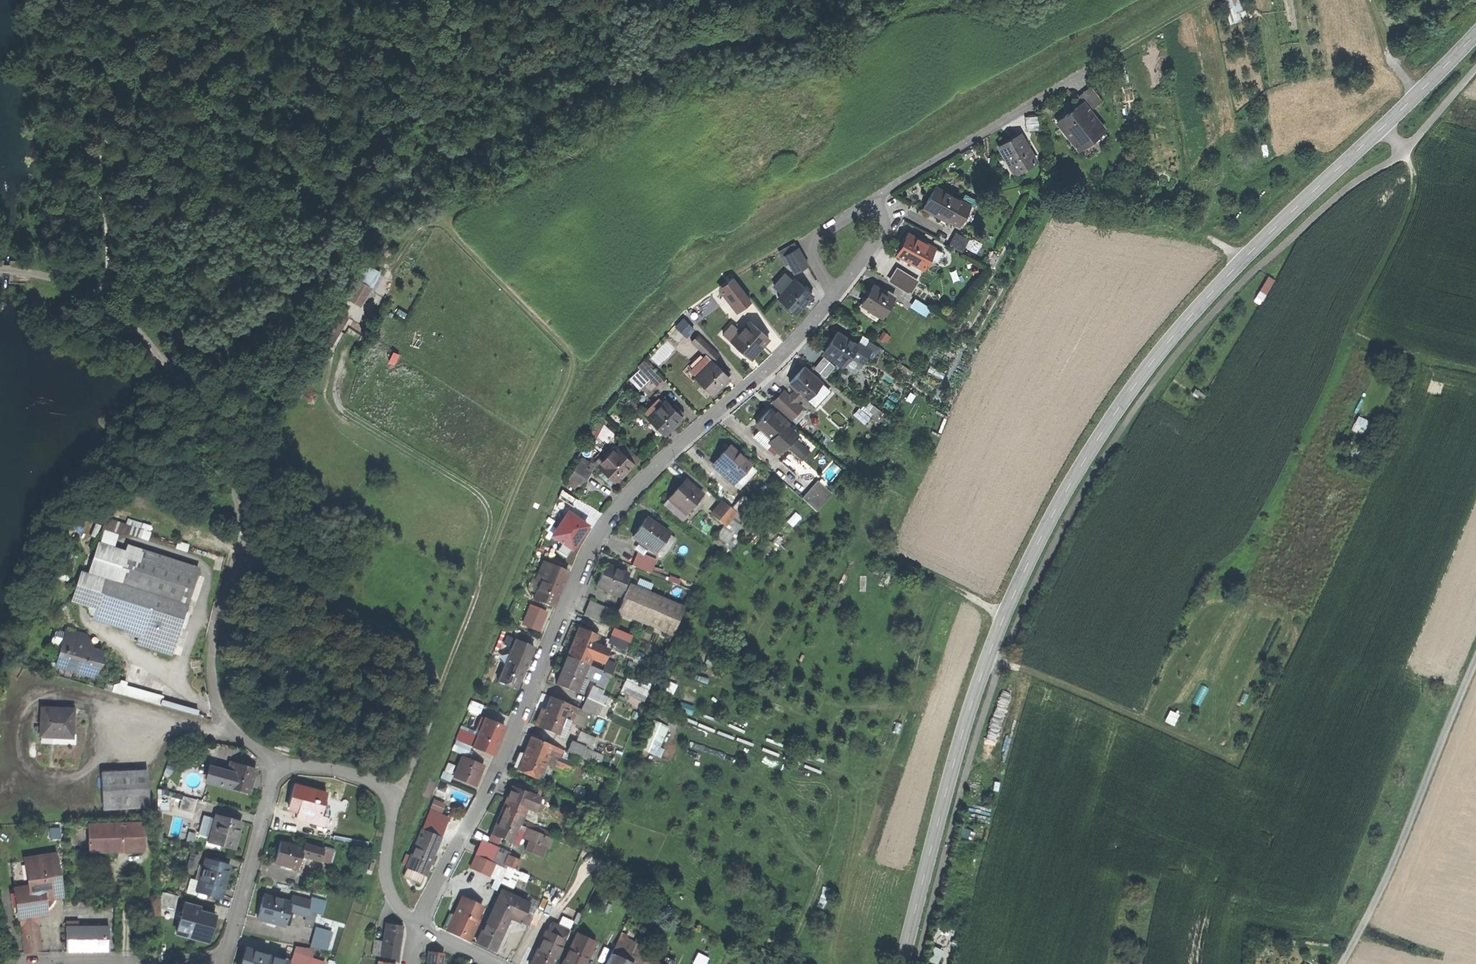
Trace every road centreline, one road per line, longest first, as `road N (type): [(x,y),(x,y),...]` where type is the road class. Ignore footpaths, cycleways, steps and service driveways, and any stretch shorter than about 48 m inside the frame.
road 1 (residential): [(838,291),(751,383),(665,455),(607,522),(491,783),(417,922)]
road 2 (tertiary): [(1147,365),(1032,553),(989,658),(902,963)]
road 3 (residential): [(281,761),(238,729),(216,696),(215,633),(242,556),(231,471),(139,326)]
road 4 (tertiary): [(1147,365),(1214,287),(1475,32)]
road 5 (track): [(440,688),(482,585),(492,514),(477,490),(337,401),(335,379),(359,328)]
road 6 (track): [(242,556),(337,599),(427,655),(440,688),(395,801)]
road 7 (track): [(109,291),(117,154),(198,53),(263,0)]
road 8 (track): [(1340,963),(1397,851),(1475,656)]
road 9 (track): [(989,658),(1238,759)]
road 10 (residential): [(1097,62),(876,197)]
road 11 (residential): [(417,922),(388,883),(395,801),(373,783),(281,761)]
road 12 (track): [(1397,353),(1347,328),(1397,235),(1415,174)]
road 13 (residential): [(225,957),(281,761)]
road 14 (track): [(806,963),(796,943),(822,878),(843,784)]
road 15 (residential): [(838,291),(811,237),(876,197)]

